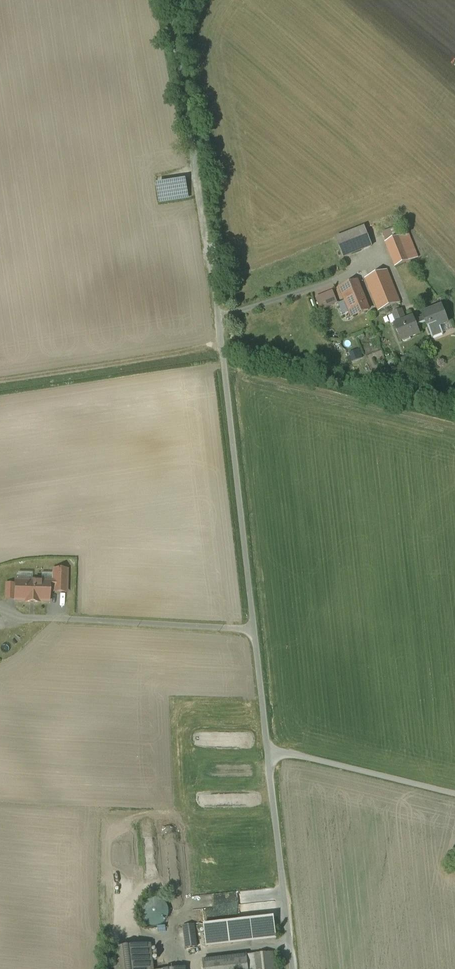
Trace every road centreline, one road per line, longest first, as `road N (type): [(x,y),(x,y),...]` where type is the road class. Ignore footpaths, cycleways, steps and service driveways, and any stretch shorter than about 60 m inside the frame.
road 1 (unclassified): [(292,968),(211,265)]
road 2 (track): [(211,265),(180,45),(196,0)]

